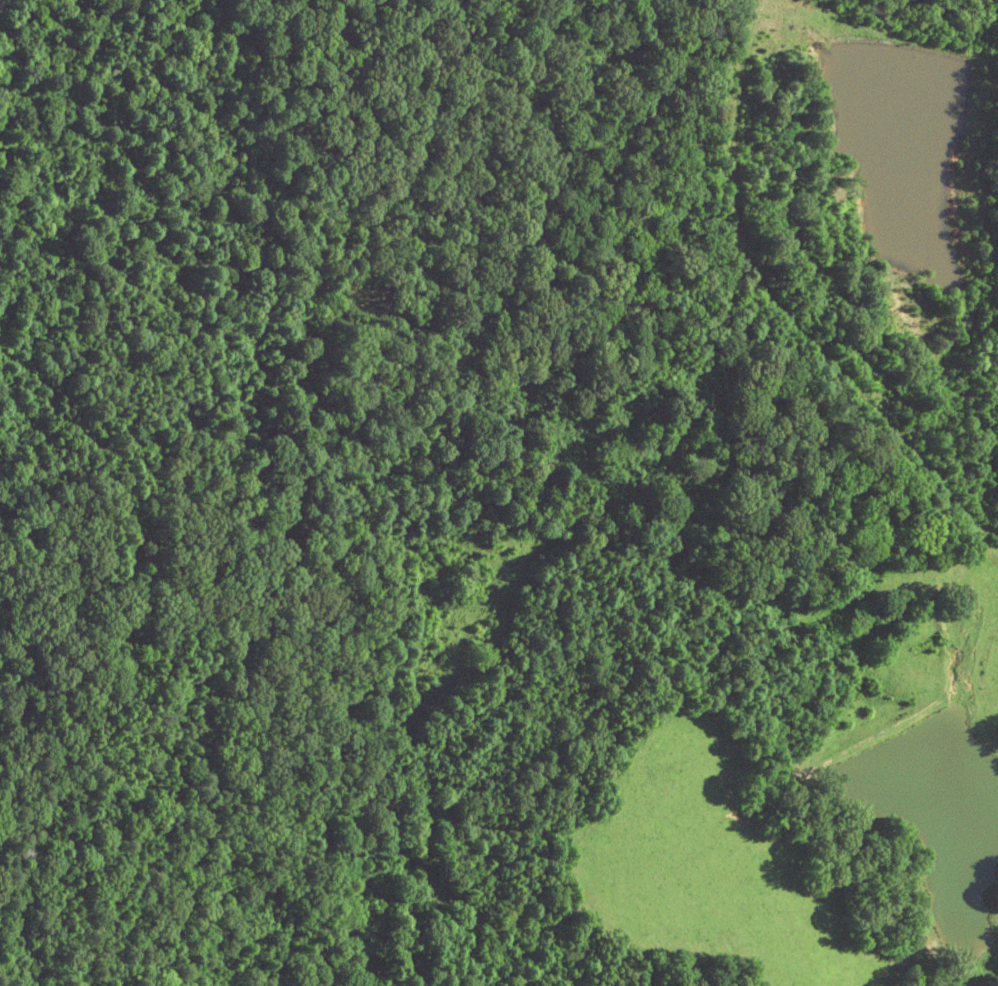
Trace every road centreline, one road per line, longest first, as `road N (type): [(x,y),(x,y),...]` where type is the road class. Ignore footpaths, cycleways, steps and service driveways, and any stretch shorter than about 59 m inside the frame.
road 1 (residential): [(997,594),(881,490),(707,202),(686,79),(686,0)]

